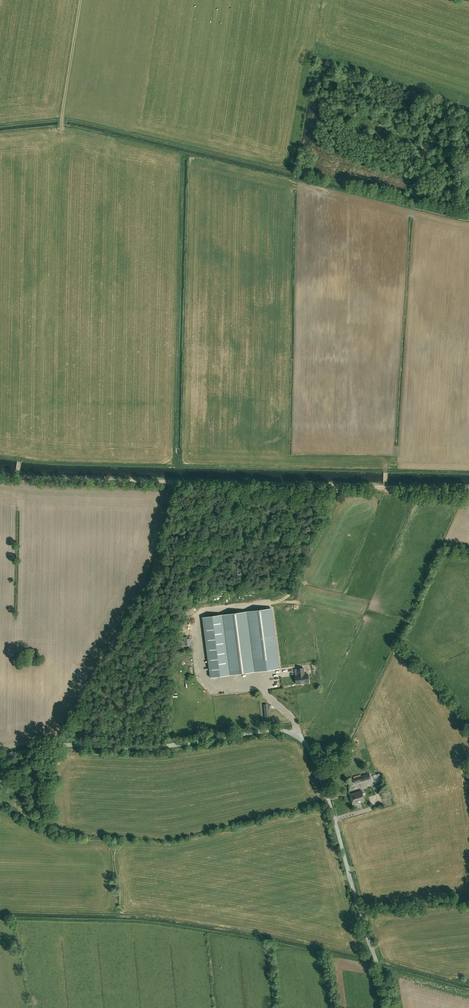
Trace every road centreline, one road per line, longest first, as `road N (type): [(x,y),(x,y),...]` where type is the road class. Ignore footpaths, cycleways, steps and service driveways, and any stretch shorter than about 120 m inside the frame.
road 1 (unclassified): [(392,1007),(323,777),(297,736),(276,730),(0,757)]
road 2 (track): [(468,489),(0,473)]

